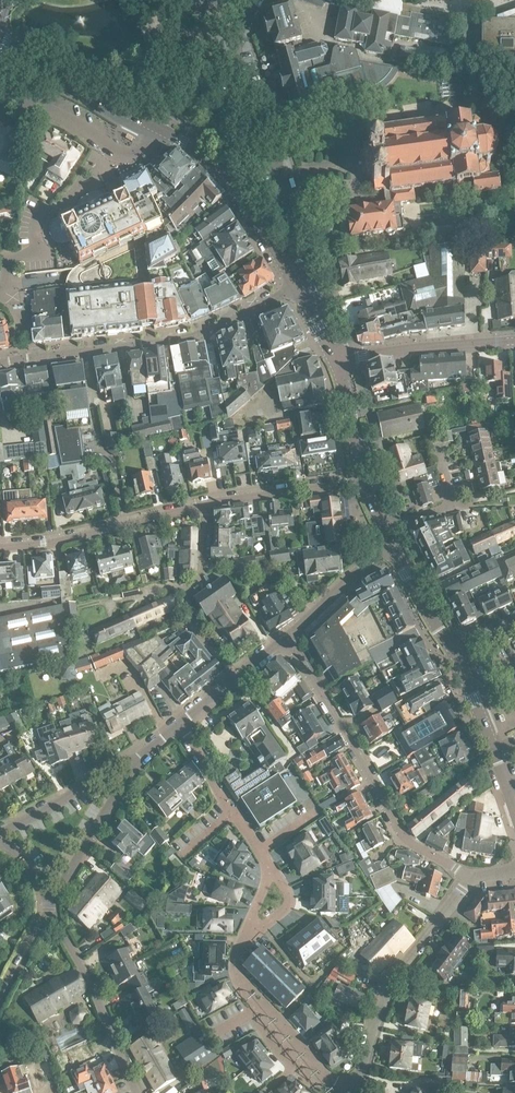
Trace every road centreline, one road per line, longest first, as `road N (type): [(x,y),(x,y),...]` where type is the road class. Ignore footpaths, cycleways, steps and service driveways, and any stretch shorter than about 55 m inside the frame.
road 1 (residential): [(0,547),(364,480)]
road 2 (residential): [(473,878),(405,841),(288,635)]
road 3 (residential): [(295,286),(182,338),(0,363)]
road 4 (residential): [(473,878),(381,995),(354,1088)]
road 5 (residential): [(354,1088),(317,1073),(241,983),(234,962),(244,933)]
road 6 (residential): [(135,1092),(93,987),(50,911)]
road 7 (residential): [(286,266),(300,216),(279,184),(277,145),(236,134),(218,113)]
road 8 (secondary): [(164,131),(0,43)]
road 9 (residential): [(164,131),(124,156),(50,108),(0,101)]
road 10 (secondary): [(339,361),(514,340)]
road 11 (residential): [(269,867),(178,724)]
road 12 (residential): [(50,911),(134,764)]
road 13 (residential): [(514,810),(456,652)]
road 14 (residential): [(134,764),(122,761),(0,833)]
road 15 (secondary): [(286,266),(229,176),(199,149)]
road 16 (residential): [(288,635),(391,540)]
road 17 (residential): [(456,652),(391,540)]
road 18 (residential): [(364,480),(339,361)]

